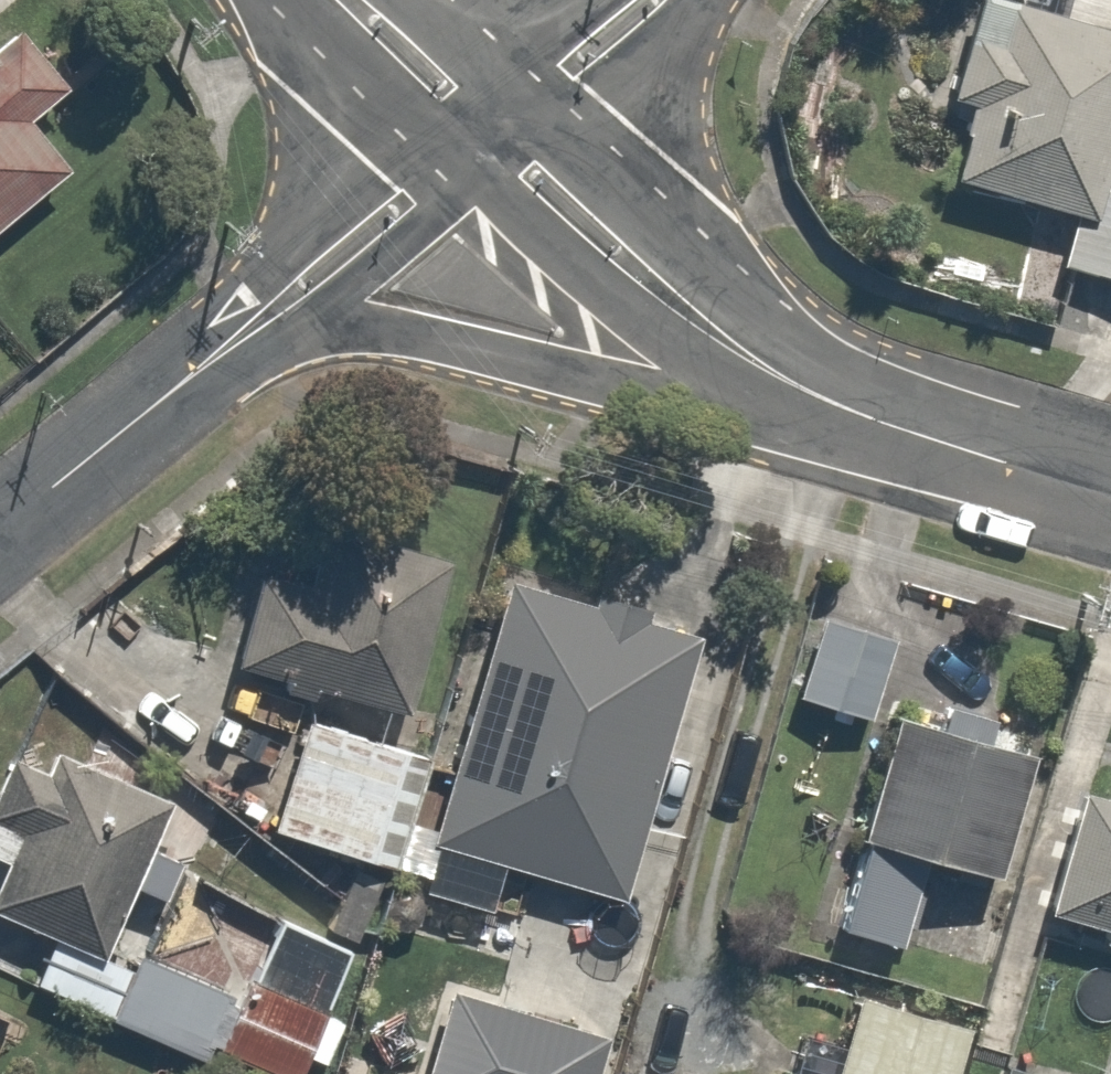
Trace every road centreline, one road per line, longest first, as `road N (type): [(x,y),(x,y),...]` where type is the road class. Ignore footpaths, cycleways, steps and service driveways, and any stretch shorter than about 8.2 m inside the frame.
road 1 (tertiary): [(828,406),(678,387),(392,322),(347,323),(200,373)]
road 2 (residential): [(491,128),(640,283),(828,406)]
road 3 (residential): [(200,373),(491,128)]
road 4 (residential): [(828,406),(1110,488)]
road 5 (residential): [(0,537),(200,373)]
road 6 (residential): [(491,128),(646,0)]
road 7 (residential): [(355,0),(491,128)]

